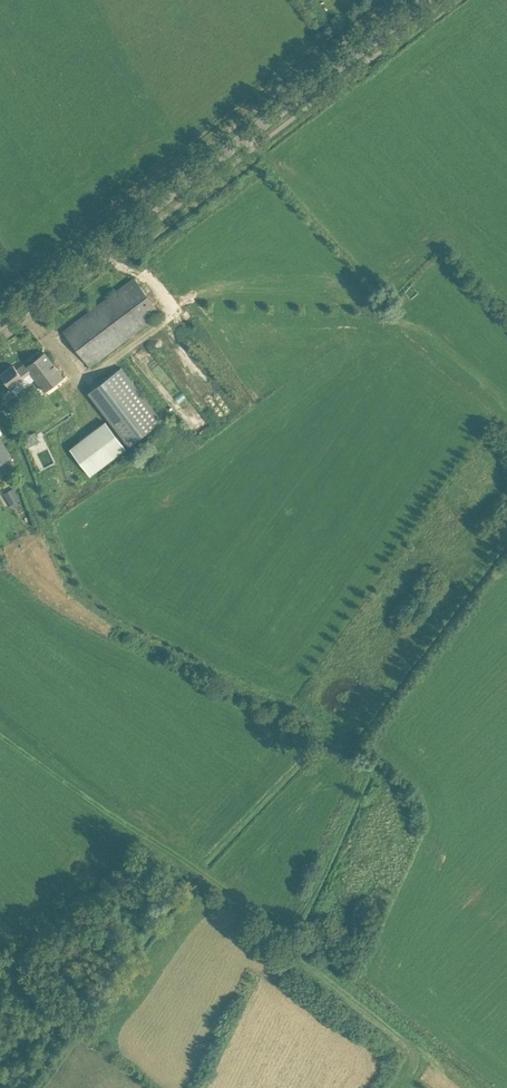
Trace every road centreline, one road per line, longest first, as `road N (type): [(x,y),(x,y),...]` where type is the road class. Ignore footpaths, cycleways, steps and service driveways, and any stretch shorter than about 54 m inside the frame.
road 1 (tertiary): [(0,323),(425,0)]

